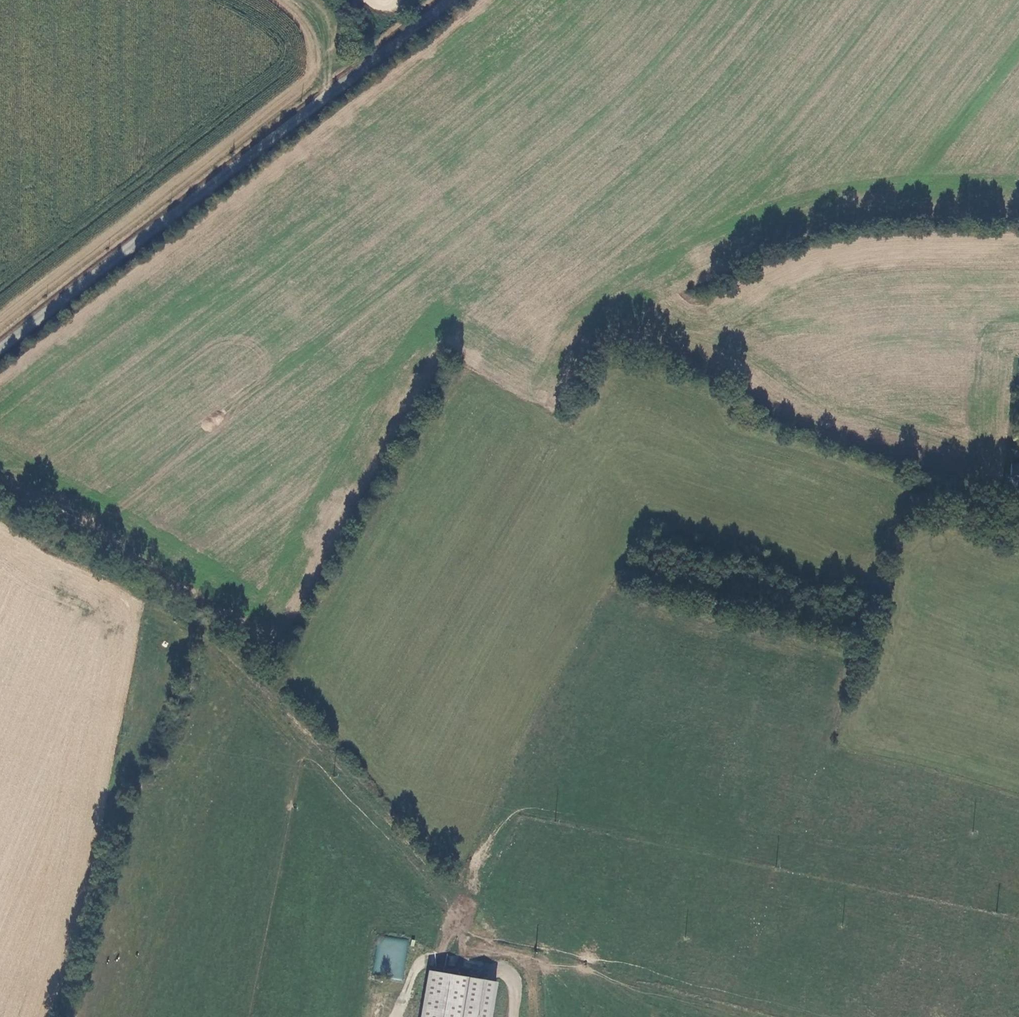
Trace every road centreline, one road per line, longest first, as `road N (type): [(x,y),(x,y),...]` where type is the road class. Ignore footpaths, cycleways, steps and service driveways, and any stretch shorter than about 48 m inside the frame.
road 1 (unclassified): [(0,353),(451,0)]

